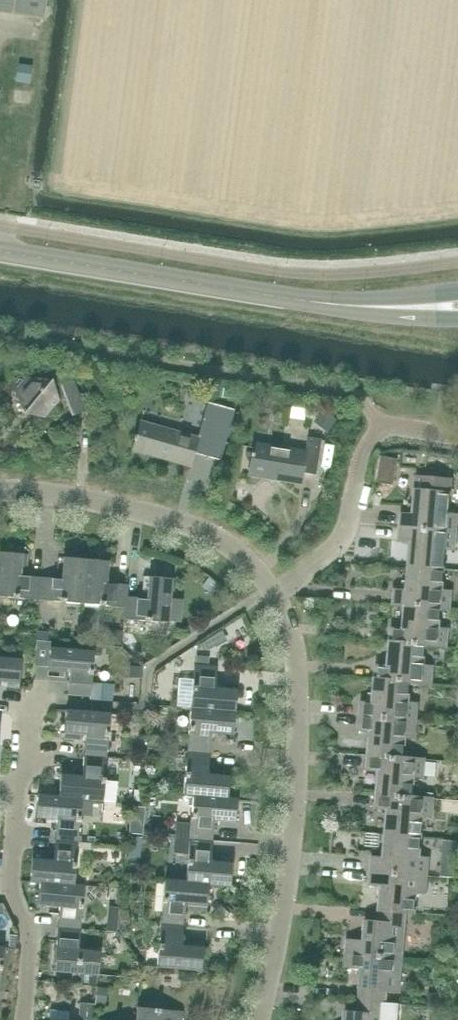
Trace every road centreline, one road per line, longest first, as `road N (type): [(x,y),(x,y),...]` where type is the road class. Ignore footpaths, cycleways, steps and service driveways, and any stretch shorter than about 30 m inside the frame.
road 1 (residential): [(254,1019),(277,942),(298,787),(291,640),(269,589)]
road 2 (tertiary): [(416,306),(315,304),(0,252)]
road 3 (residential): [(22,1019),(30,940),(17,909),(32,701)]
road 4 (residential): [(269,589),(193,527),(44,492),(0,493)]
road 5 (residential): [(269,589),(346,535),(356,485)]

